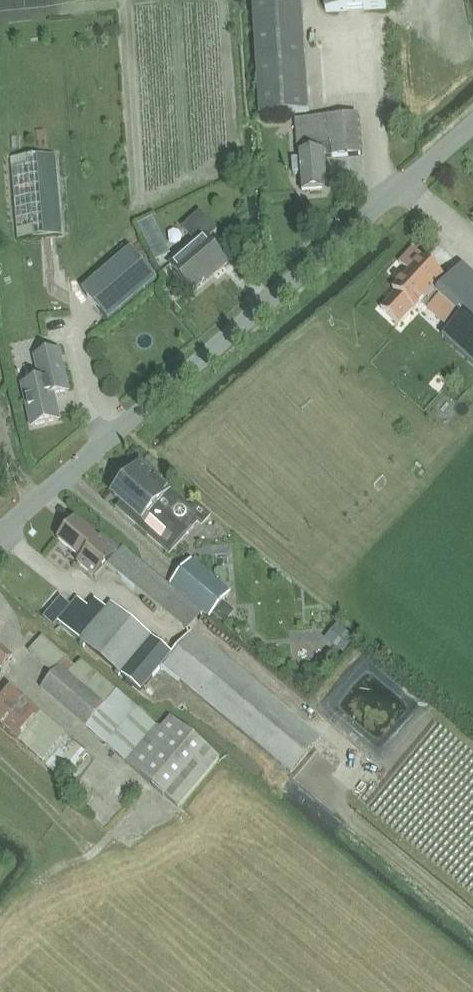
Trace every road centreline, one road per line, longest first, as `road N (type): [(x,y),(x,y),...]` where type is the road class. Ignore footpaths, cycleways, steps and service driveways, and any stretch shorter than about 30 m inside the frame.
road 1 (unclassified): [(0,531),(472,124)]

